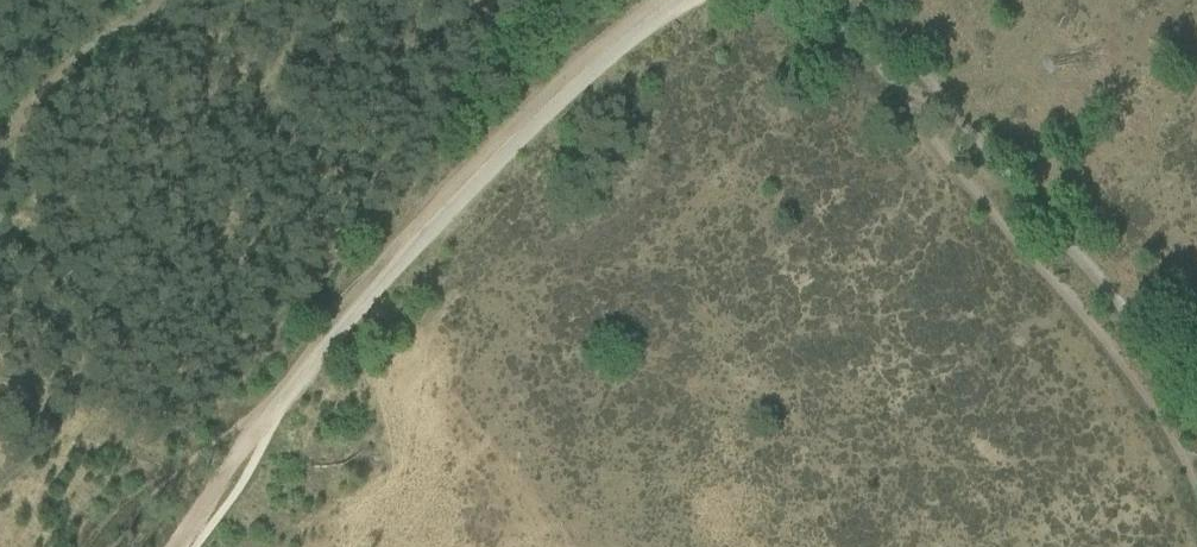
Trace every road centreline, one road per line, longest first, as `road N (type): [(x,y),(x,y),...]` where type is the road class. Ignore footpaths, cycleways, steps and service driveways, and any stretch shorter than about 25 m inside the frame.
road 1 (unclassified): [(686,0),(424,233),(290,388)]
road 2 (track): [(1196,413),(1142,330),(1058,232),(911,66),(839,0)]
road 3 (track): [(154,0),(54,78),(0,151)]
road 4 (track): [(290,388),(264,412),(174,546)]

